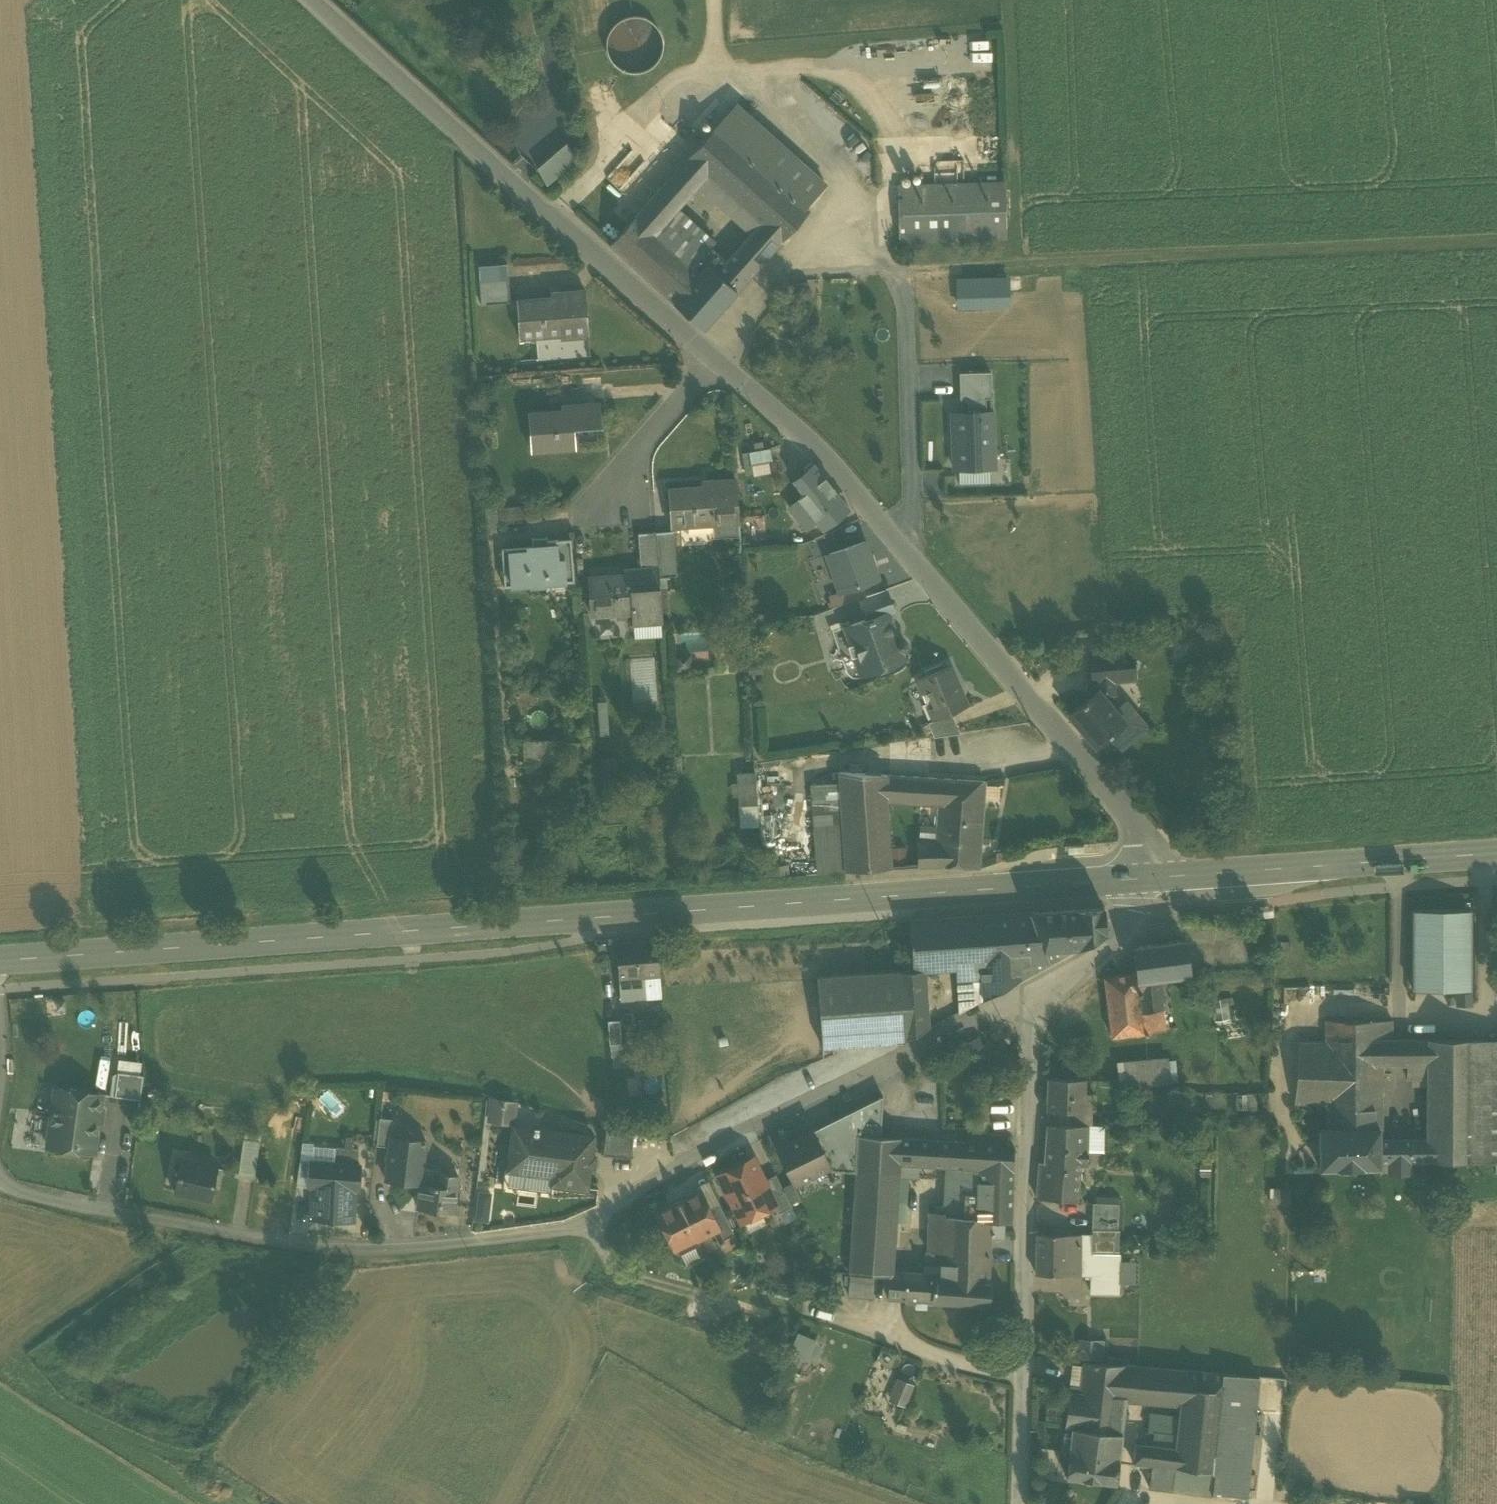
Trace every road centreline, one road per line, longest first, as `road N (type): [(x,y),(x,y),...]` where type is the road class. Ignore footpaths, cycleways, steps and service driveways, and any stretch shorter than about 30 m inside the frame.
road 1 (secondary): [(0,960),(1147,878)]
road 2 (residential): [(0,1177),(41,1198),(365,1251),(592,1224),(679,1166),(1047,986)]
road 3 (unclassified): [(717,362),(849,476),(1062,749),(1134,817),(1147,878)]
road 4 (unclassified): [(310,0),(717,362)]
road 5 (unclassified): [(1047,986),(1029,1042),(1018,1503)]
road 6 (secondary): [(1147,878),(1496,857)]
road 7 (residential): [(717,362),(618,490)]
road 8 (unclassified): [(1147,878),(1117,936),(1047,986)]

